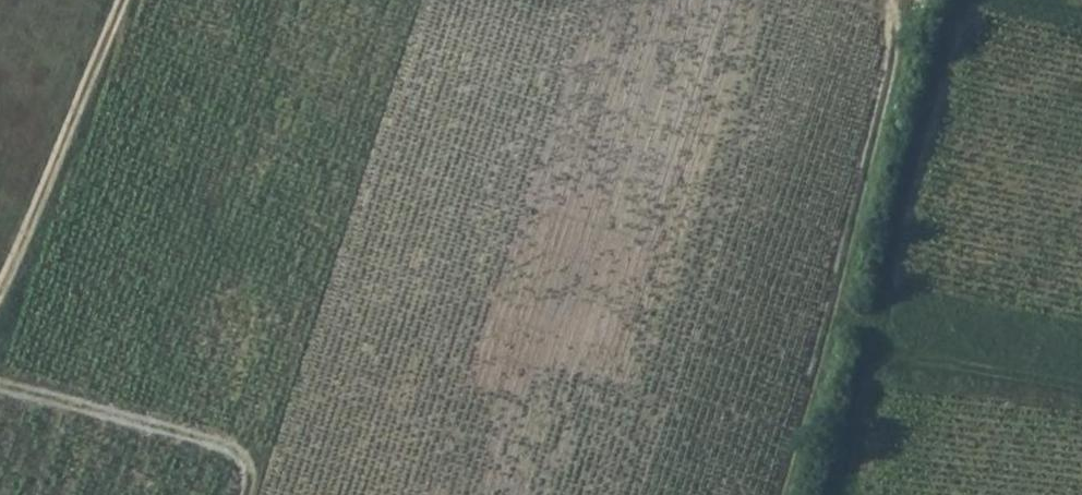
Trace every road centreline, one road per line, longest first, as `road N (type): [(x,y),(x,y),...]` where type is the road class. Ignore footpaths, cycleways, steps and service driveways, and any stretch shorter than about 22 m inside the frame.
road 1 (track): [(777,494),(898,0)]
road 2 (track): [(0,280),(120,0)]
road 3 (track): [(0,384),(237,458),(246,494)]

